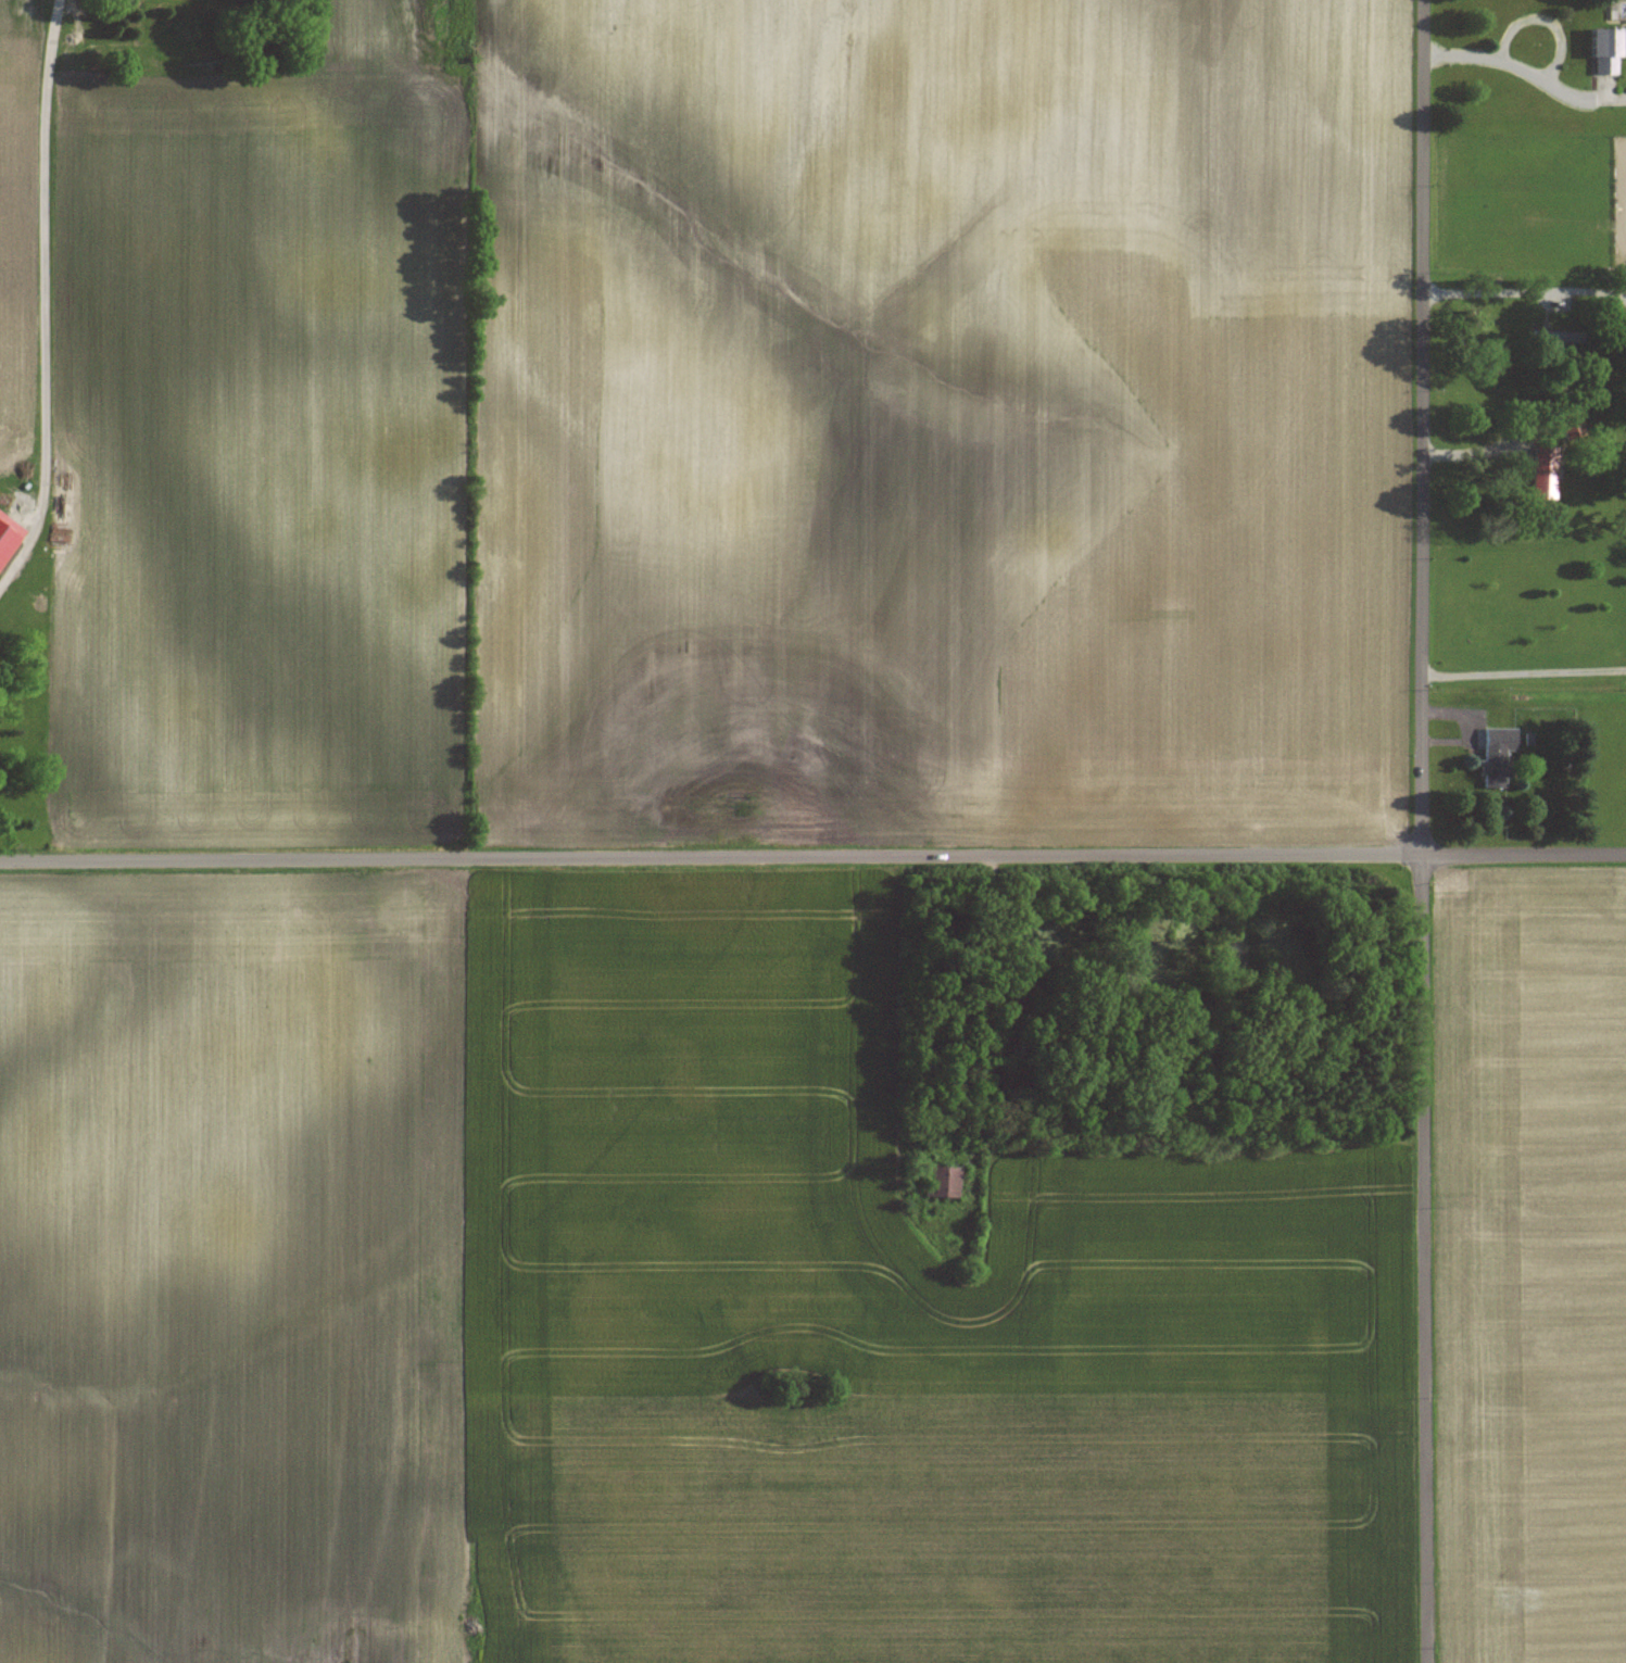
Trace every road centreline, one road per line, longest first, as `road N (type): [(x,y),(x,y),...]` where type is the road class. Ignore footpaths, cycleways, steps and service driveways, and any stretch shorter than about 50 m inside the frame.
road 1 (residential): [(1423,0),(1430,1662)]
road 2 (residential): [(0,858),(1625,853)]

